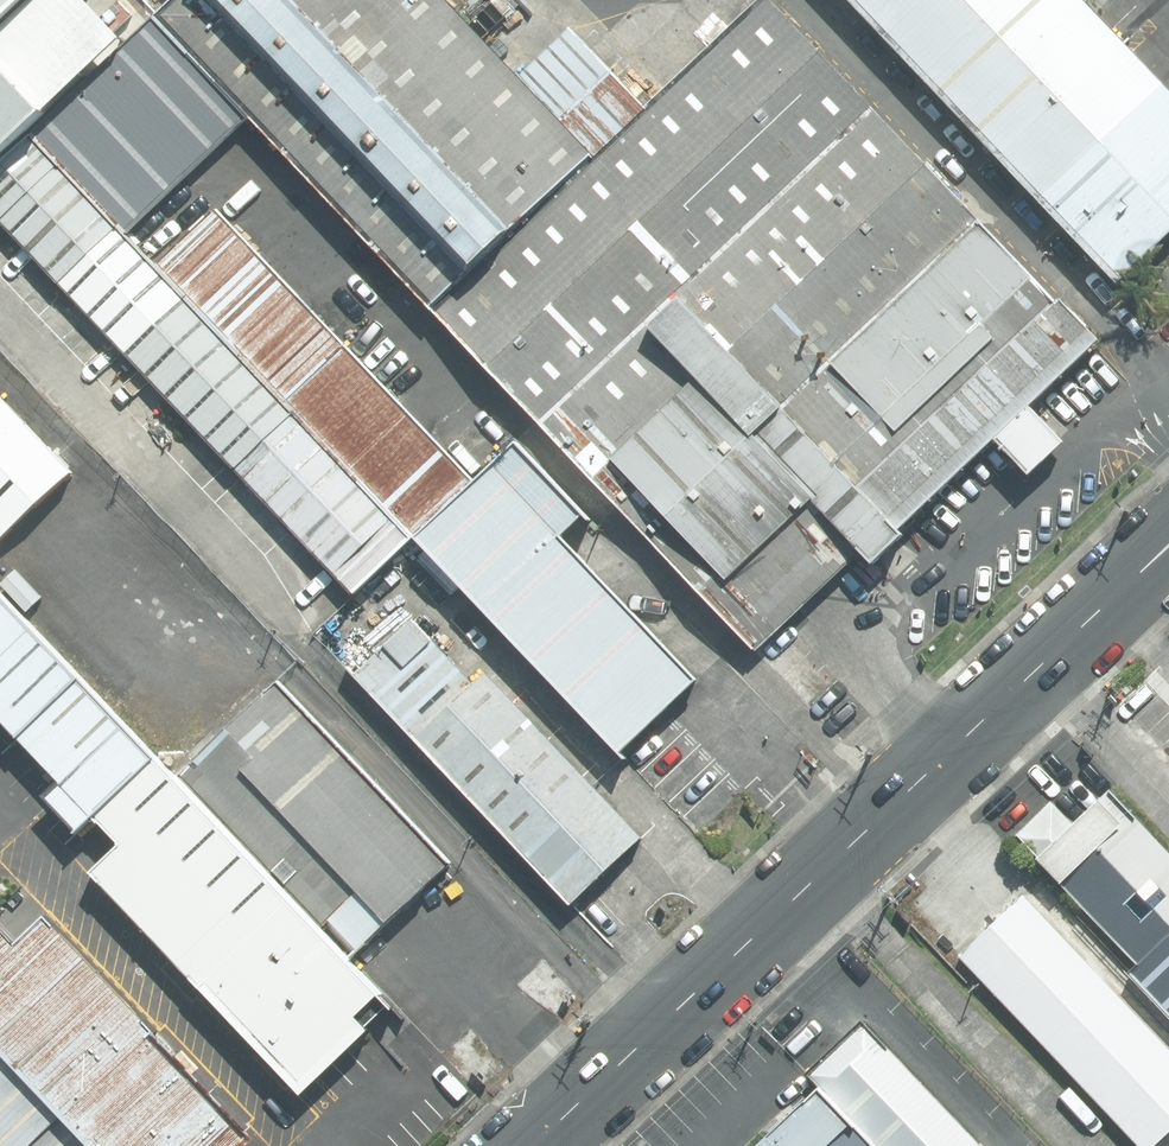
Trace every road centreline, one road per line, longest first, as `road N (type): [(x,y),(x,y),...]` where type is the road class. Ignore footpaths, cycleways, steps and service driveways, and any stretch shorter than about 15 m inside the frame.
road 1 (tertiary): [(1168,543),(534,1145)]

